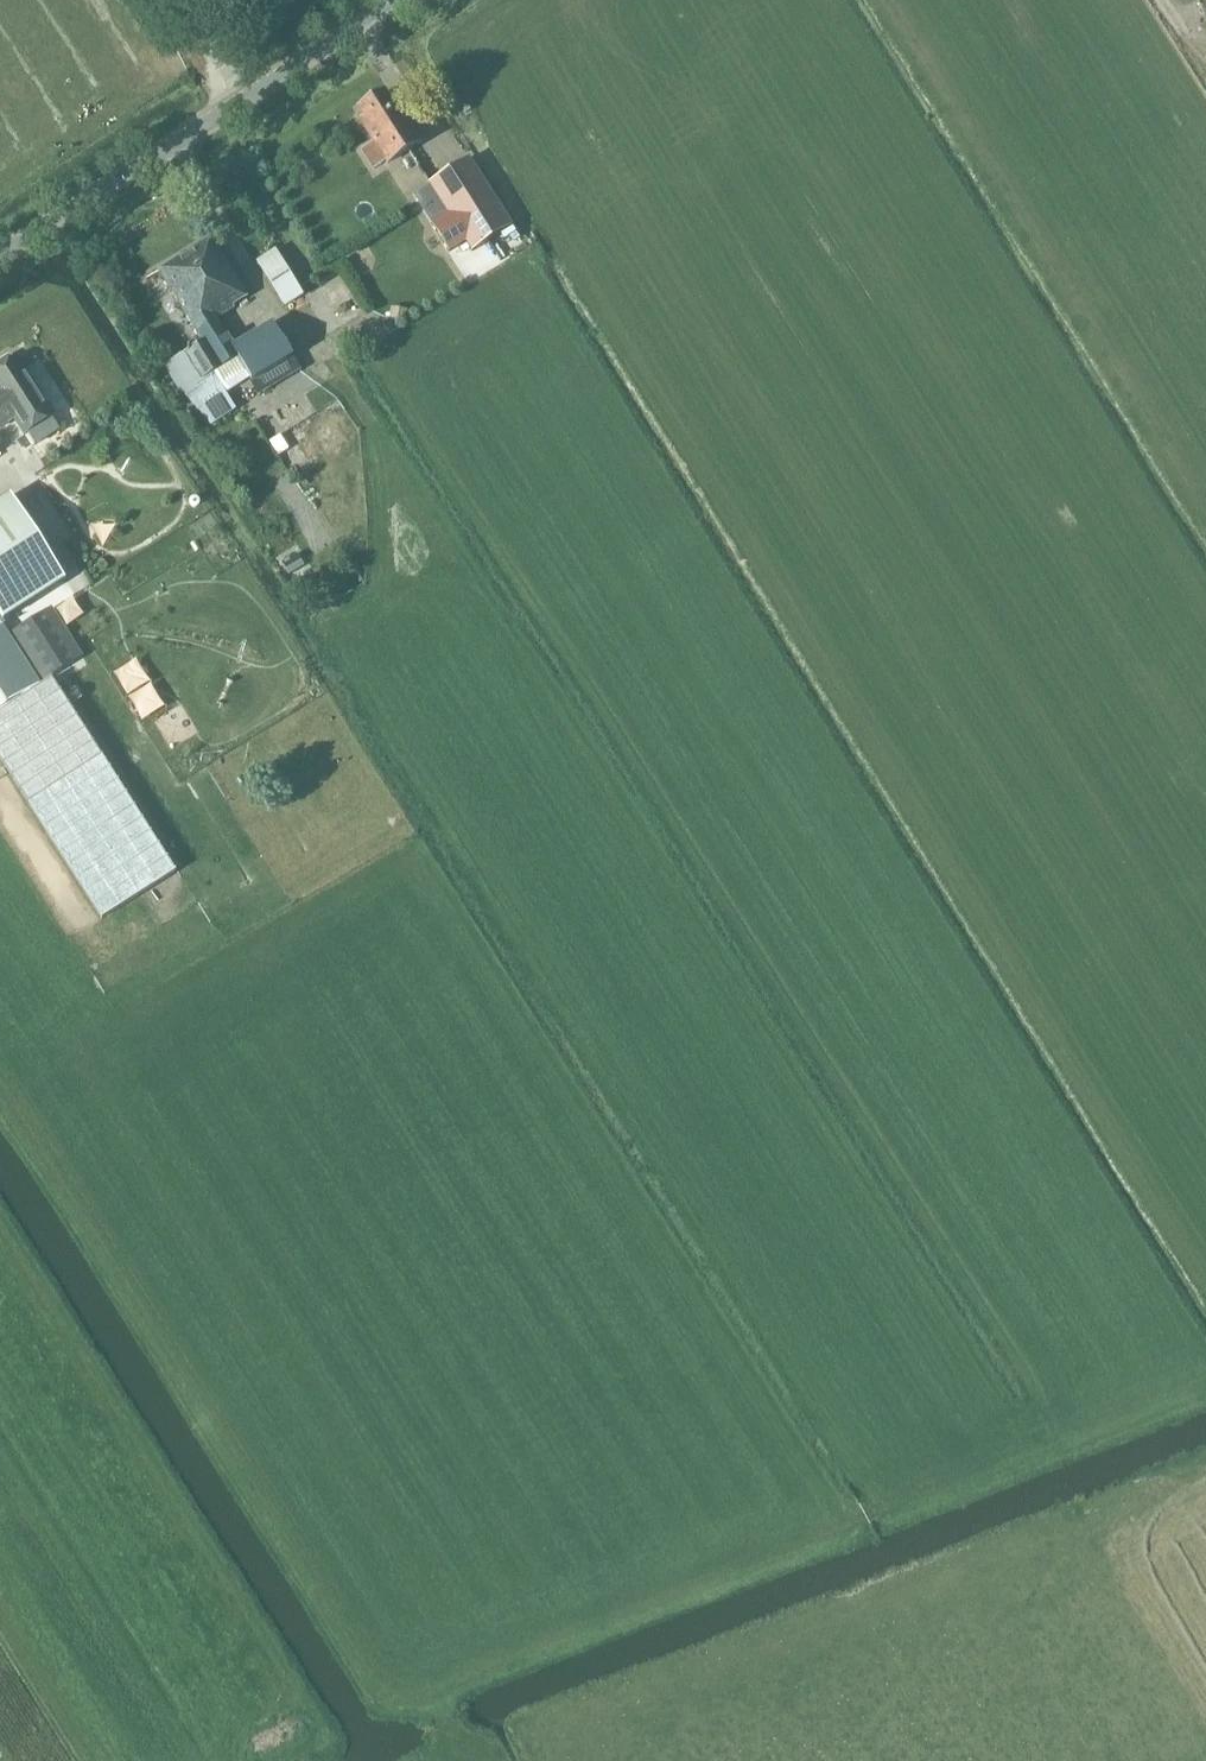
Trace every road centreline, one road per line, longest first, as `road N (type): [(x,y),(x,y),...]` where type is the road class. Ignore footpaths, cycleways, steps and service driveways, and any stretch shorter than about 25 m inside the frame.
road 1 (unclassified): [(0,256),(400,0)]

